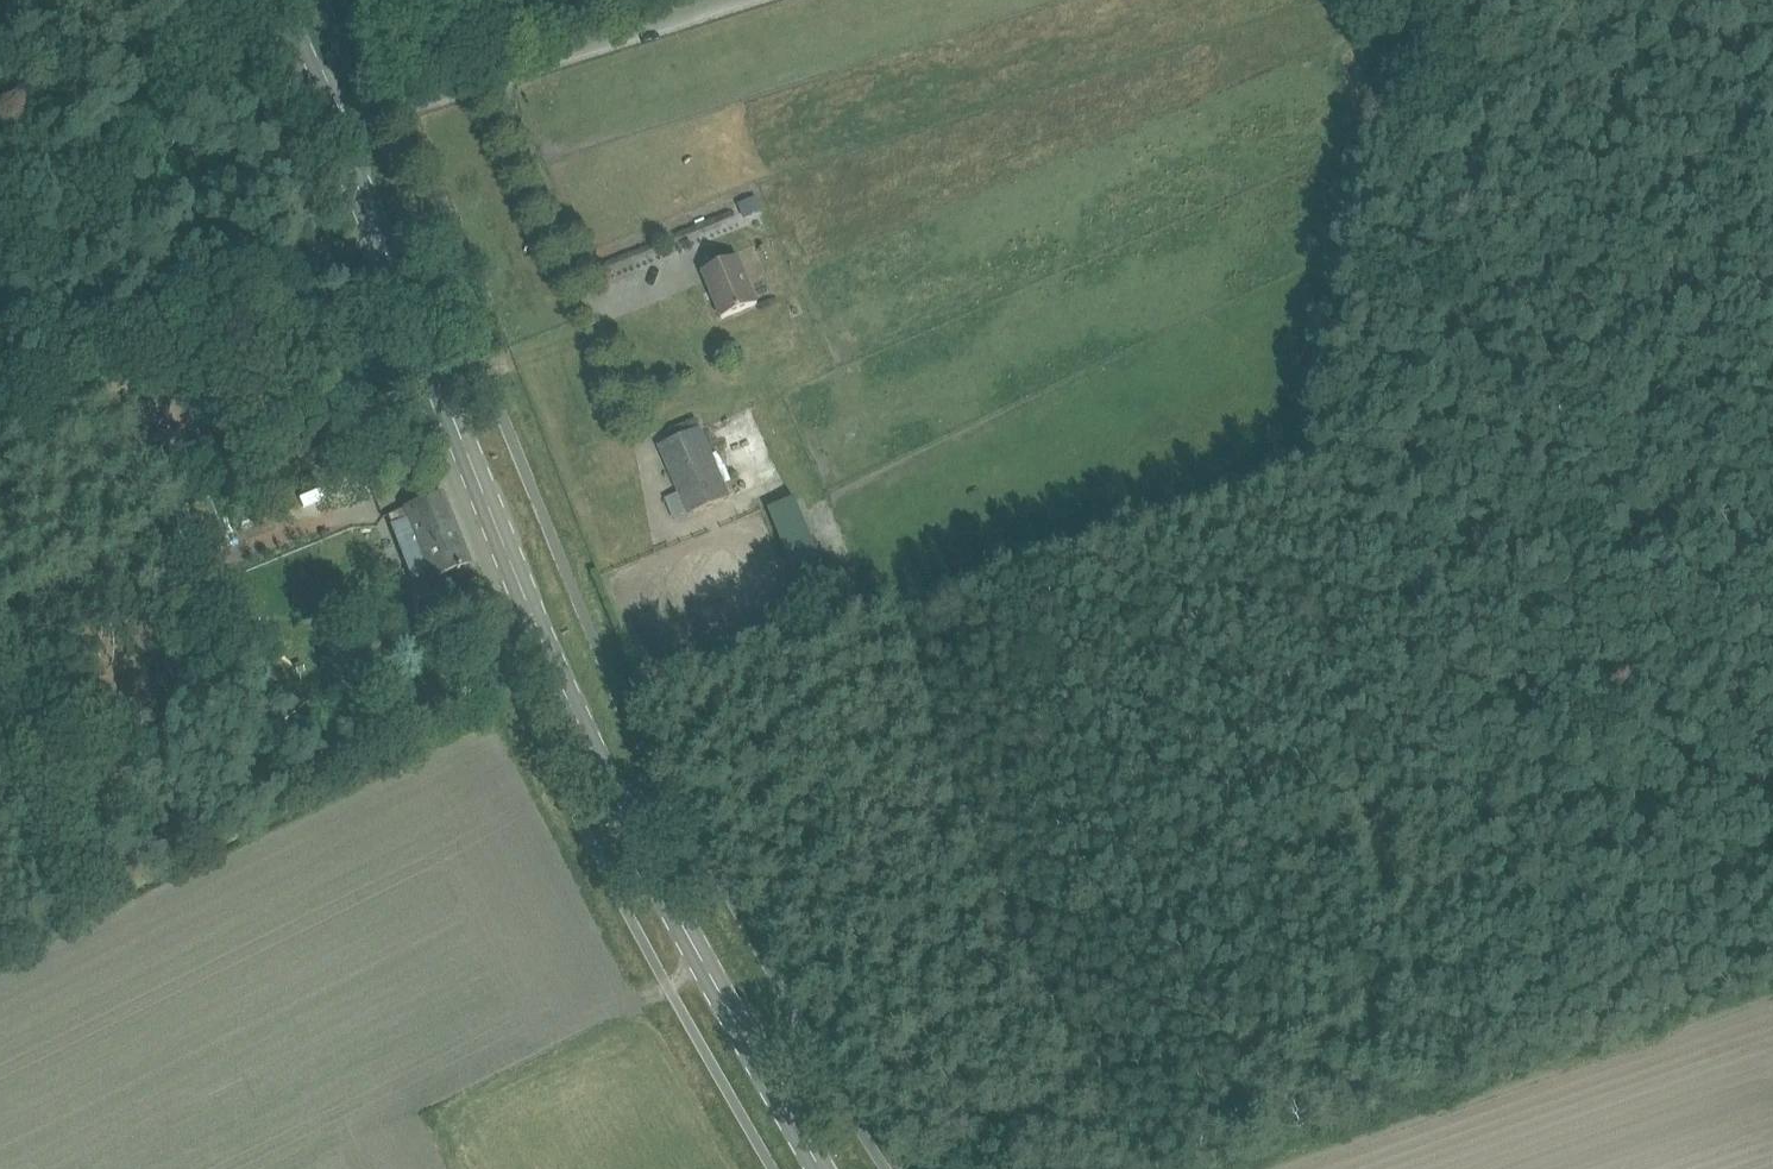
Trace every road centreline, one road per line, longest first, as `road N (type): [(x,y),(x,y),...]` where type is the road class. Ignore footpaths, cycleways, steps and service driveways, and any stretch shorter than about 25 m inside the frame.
road 1 (primary): [(816,1168),(633,855),(550,679),(333,130)]
road 2 (unclassified): [(333,130),(745,0)]
road 3 (primary): [(333,130),(275,0)]

